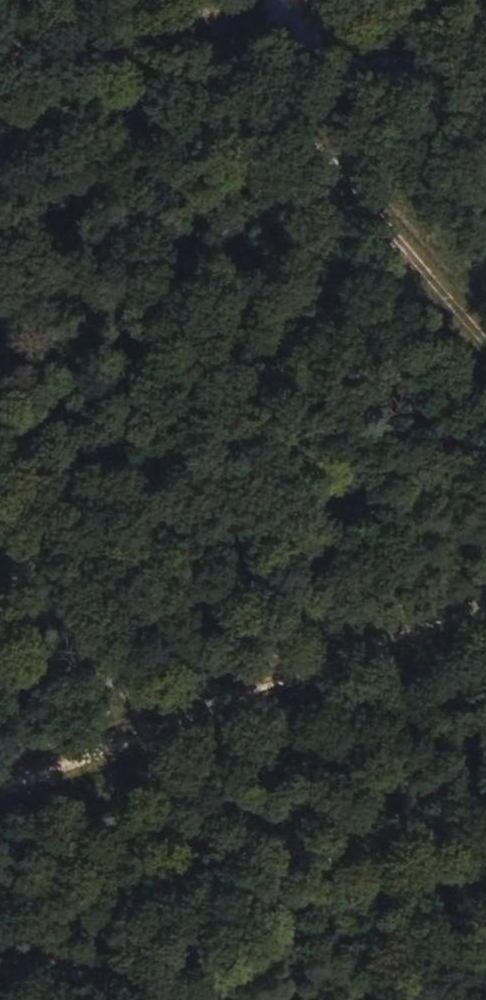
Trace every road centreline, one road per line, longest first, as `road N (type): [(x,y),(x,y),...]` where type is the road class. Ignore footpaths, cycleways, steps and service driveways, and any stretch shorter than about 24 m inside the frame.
road 1 (track): [(0,789),(485,605)]
road 2 (track): [(485,349),(191,0)]

